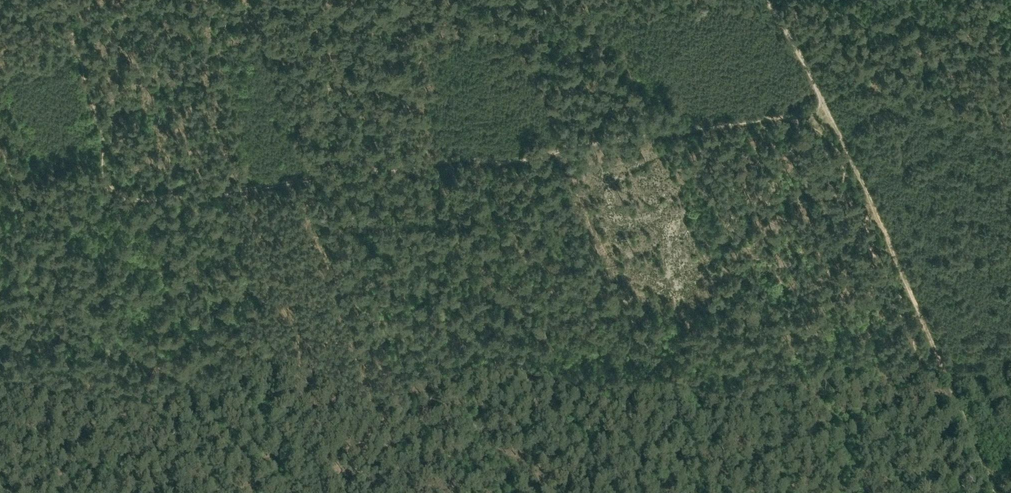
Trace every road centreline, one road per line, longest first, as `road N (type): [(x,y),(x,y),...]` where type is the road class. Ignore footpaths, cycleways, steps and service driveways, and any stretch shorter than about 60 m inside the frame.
road 1 (track): [(771,119),(136,202)]
road 2 (track): [(830,112),(996,492)]
road 3 (track): [(136,202),(0,217)]
road 4 (track): [(768,0),(830,112)]

